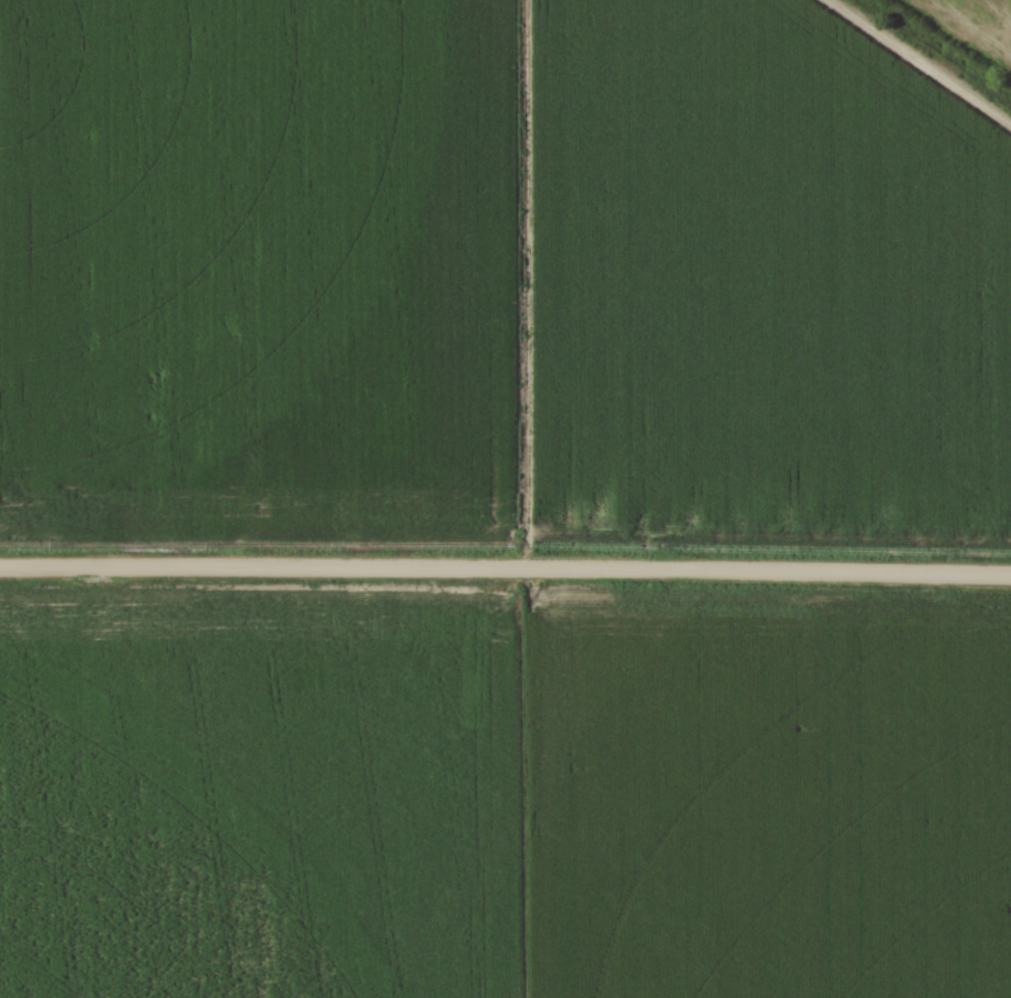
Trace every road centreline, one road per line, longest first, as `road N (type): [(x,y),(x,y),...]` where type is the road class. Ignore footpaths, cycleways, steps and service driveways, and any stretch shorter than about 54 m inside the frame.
road 1 (tertiary): [(0,567),(1010,578)]

